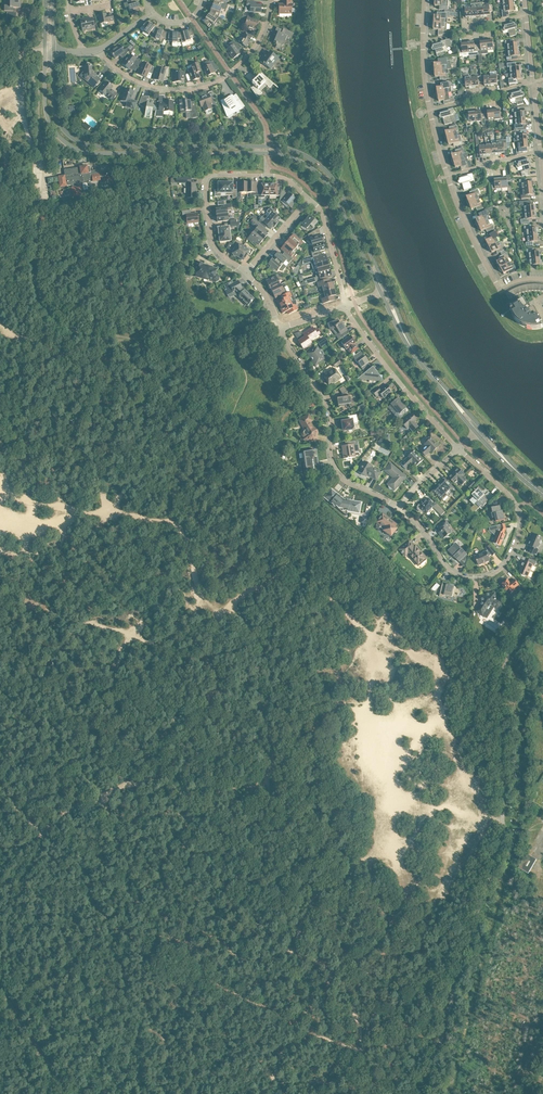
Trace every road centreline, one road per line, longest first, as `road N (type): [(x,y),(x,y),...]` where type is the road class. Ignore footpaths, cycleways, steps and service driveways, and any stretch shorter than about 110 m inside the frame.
road 1 (track): [(37,602),(62,620),(146,629),(270,698),(365,708),(370,649),(363,628),(300,567)]
road 2 (track): [(429,1078),(500,832),(502,676),(542,596)]
road 3 (tertiary): [(45,50),(46,114),(68,145),(102,154),(276,154),(302,162),(333,192),(381,293)]
road 4 (tertiary): [(387,290),(320,165),(278,147),(86,145),(59,125),(54,52)]
road 5 (track): [(220,608),(206,660),(217,675),(167,756),(68,816),(52,836)]
road 6 (residential): [(399,509),(456,575),(482,578),(506,563),(521,513),(458,449)]
road 7 (track): [(300,567),(277,544),(249,481),(208,428),(141,366)]
road 8 (track): [(38,157),(35,266),(44,305),(66,326),(142,343)]
road 9 (residential): [(278,325),(325,400),(336,472),(399,509)]
road 10 (residential): [(98,49),(128,76),(167,91),(207,86),(251,51),(272,0)]
road 11 (residential): [(246,271),(214,242),(209,178),(275,176),(309,199)]
road 12 (residential): [(458,449),(345,306)]
road 13 (track): [(111,510),(170,521),(184,533),(200,591),(220,608)]
road 14 (track): [(68,1093),(0,986)]
road 15 (residential): [(501,291),(448,177)]
road 16 (track): [(142,343),(180,345),(263,327)]
road 17 (track): [(371,812),(304,809),(253,789)]

